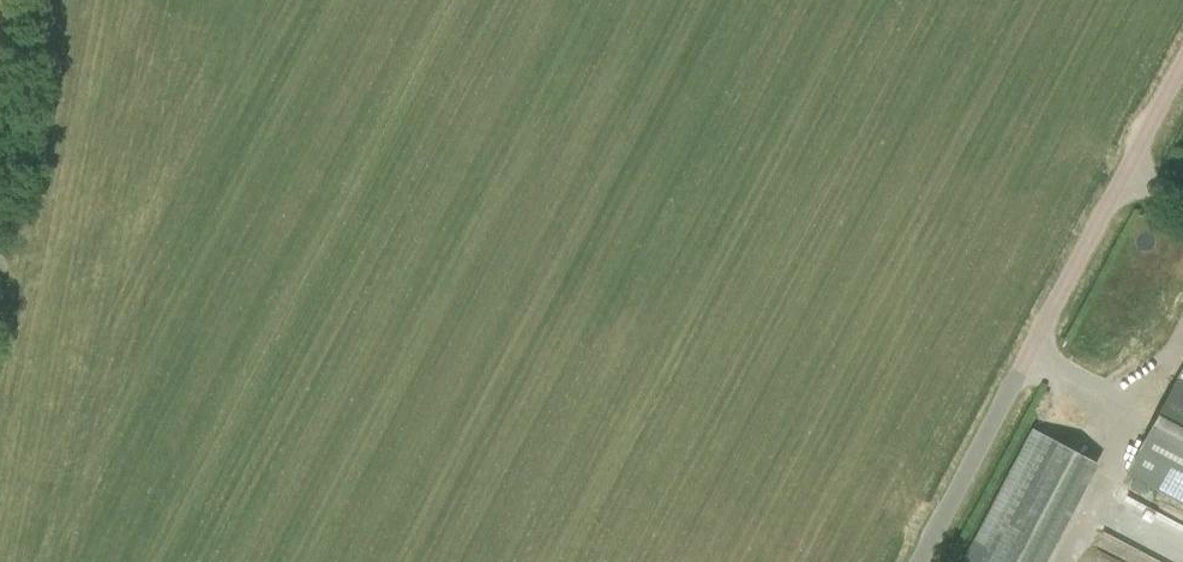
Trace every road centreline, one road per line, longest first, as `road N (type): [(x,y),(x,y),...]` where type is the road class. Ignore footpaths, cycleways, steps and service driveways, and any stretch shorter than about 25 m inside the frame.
road 1 (unclassified): [(918,561),(1182,61)]

